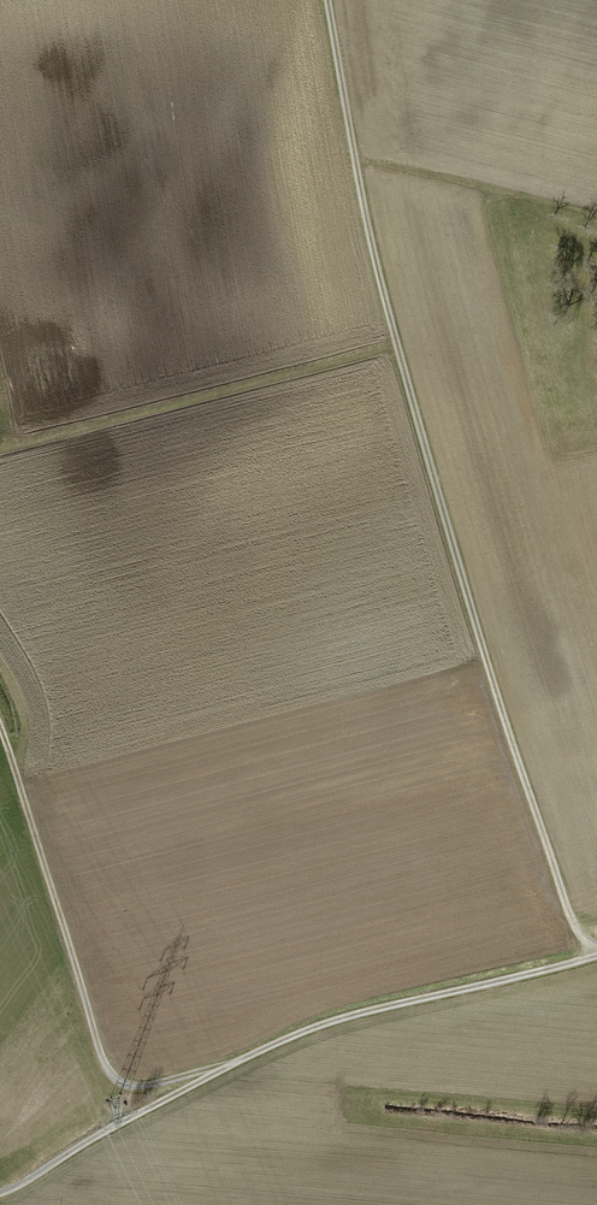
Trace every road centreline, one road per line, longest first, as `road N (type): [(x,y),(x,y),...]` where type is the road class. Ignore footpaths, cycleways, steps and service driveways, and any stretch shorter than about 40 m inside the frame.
road 1 (track): [(325,0),(371,255),(423,450),(571,926),(594,954)]
road 2 (track): [(596,953),(300,1029),(0,1194)]
road 3 (track): [(240,1057),(151,1086),(115,1075),(0,724)]
road 4 (track): [(0,454),(395,346)]
road 5 (track): [(19,783),(26,723),(0,664)]

